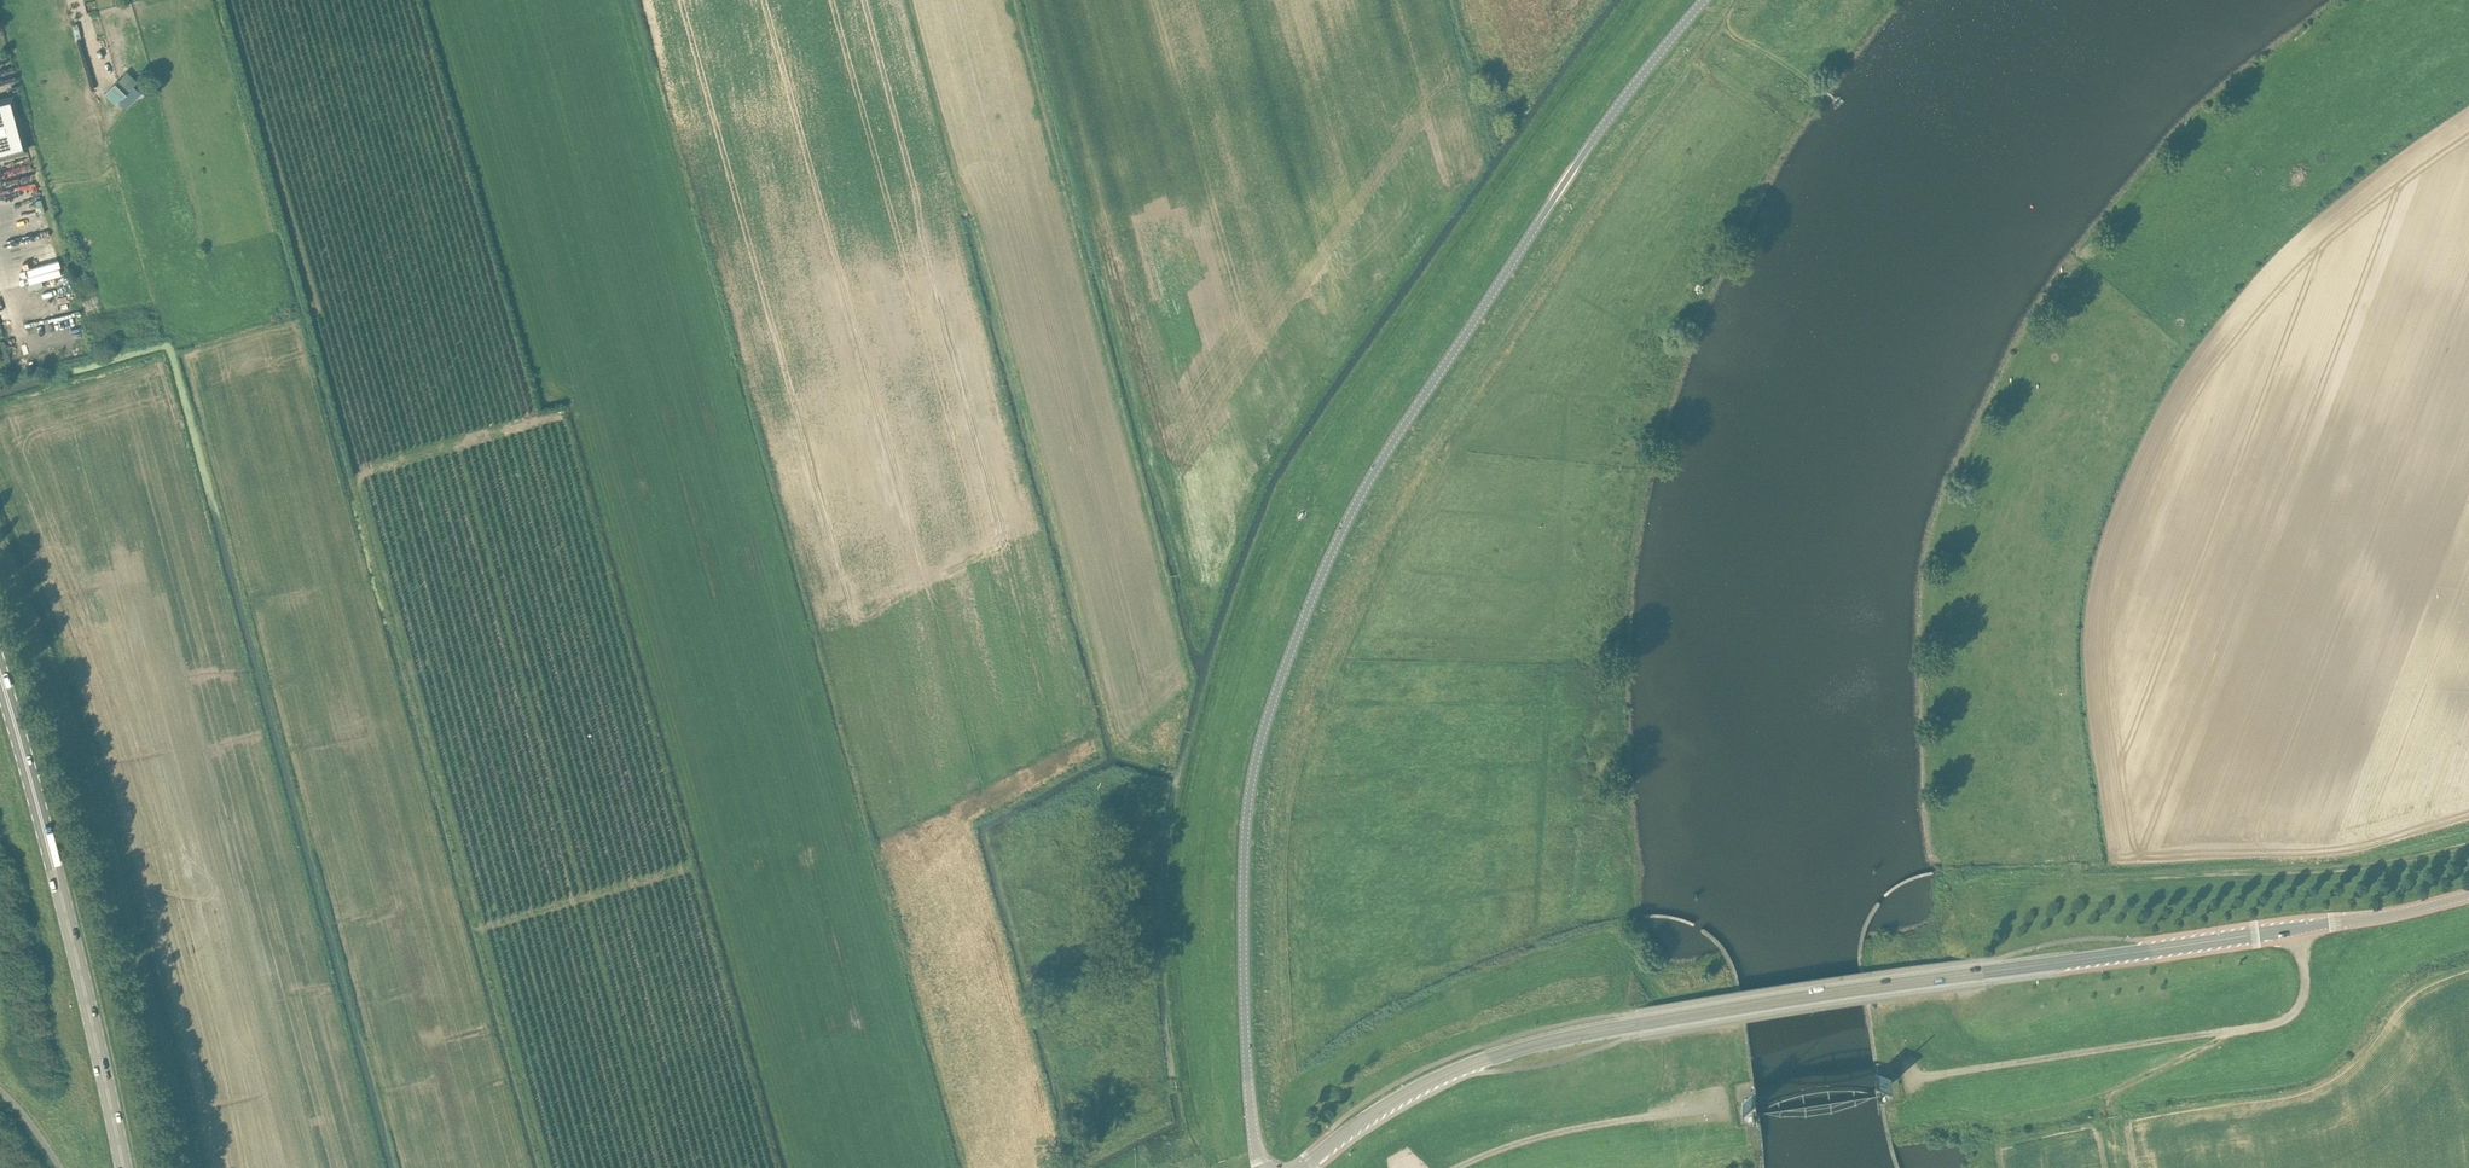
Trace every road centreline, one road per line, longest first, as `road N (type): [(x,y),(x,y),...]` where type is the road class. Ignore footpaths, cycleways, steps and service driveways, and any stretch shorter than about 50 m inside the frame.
road 1 (unclassified): [(1265,1167),(1252,1128),(1244,855),(1255,765),(1273,703),(1325,570),(1377,469),(1601,129),(1705,0)]
road 2 (secondary): [(1303,1167),(1401,1097),(1543,1043),(2353,921),(2468,895)]
road 3 (primary): [(125,1167),(0,669)]
road 4 (track): [(2300,927),(2307,994),(2302,1011),(2283,1023),(1919,1082)]
road 5 (track): [(1461,1167),(1572,1132),(1725,1107)]
road 6 (track): [(2234,1034),(2109,1097),(2013,1117),(1999,1145)]

